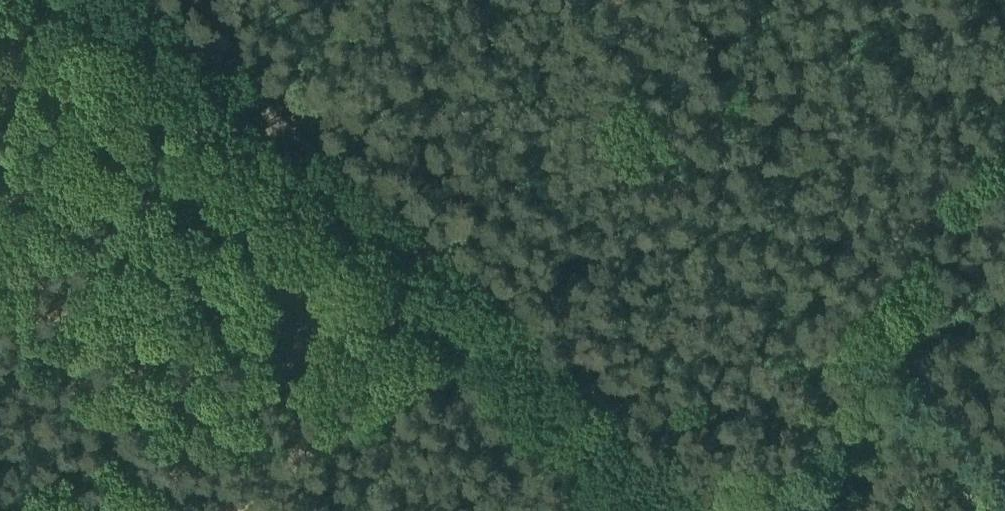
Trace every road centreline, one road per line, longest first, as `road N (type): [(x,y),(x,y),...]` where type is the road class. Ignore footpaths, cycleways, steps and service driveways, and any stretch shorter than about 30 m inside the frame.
road 1 (track): [(675,510),(337,165),(106,0)]
road 2 (track): [(243,510),(486,319),(653,349),(801,330),(857,274),(890,256)]
road 3 (track): [(692,510),(1004,109)]

